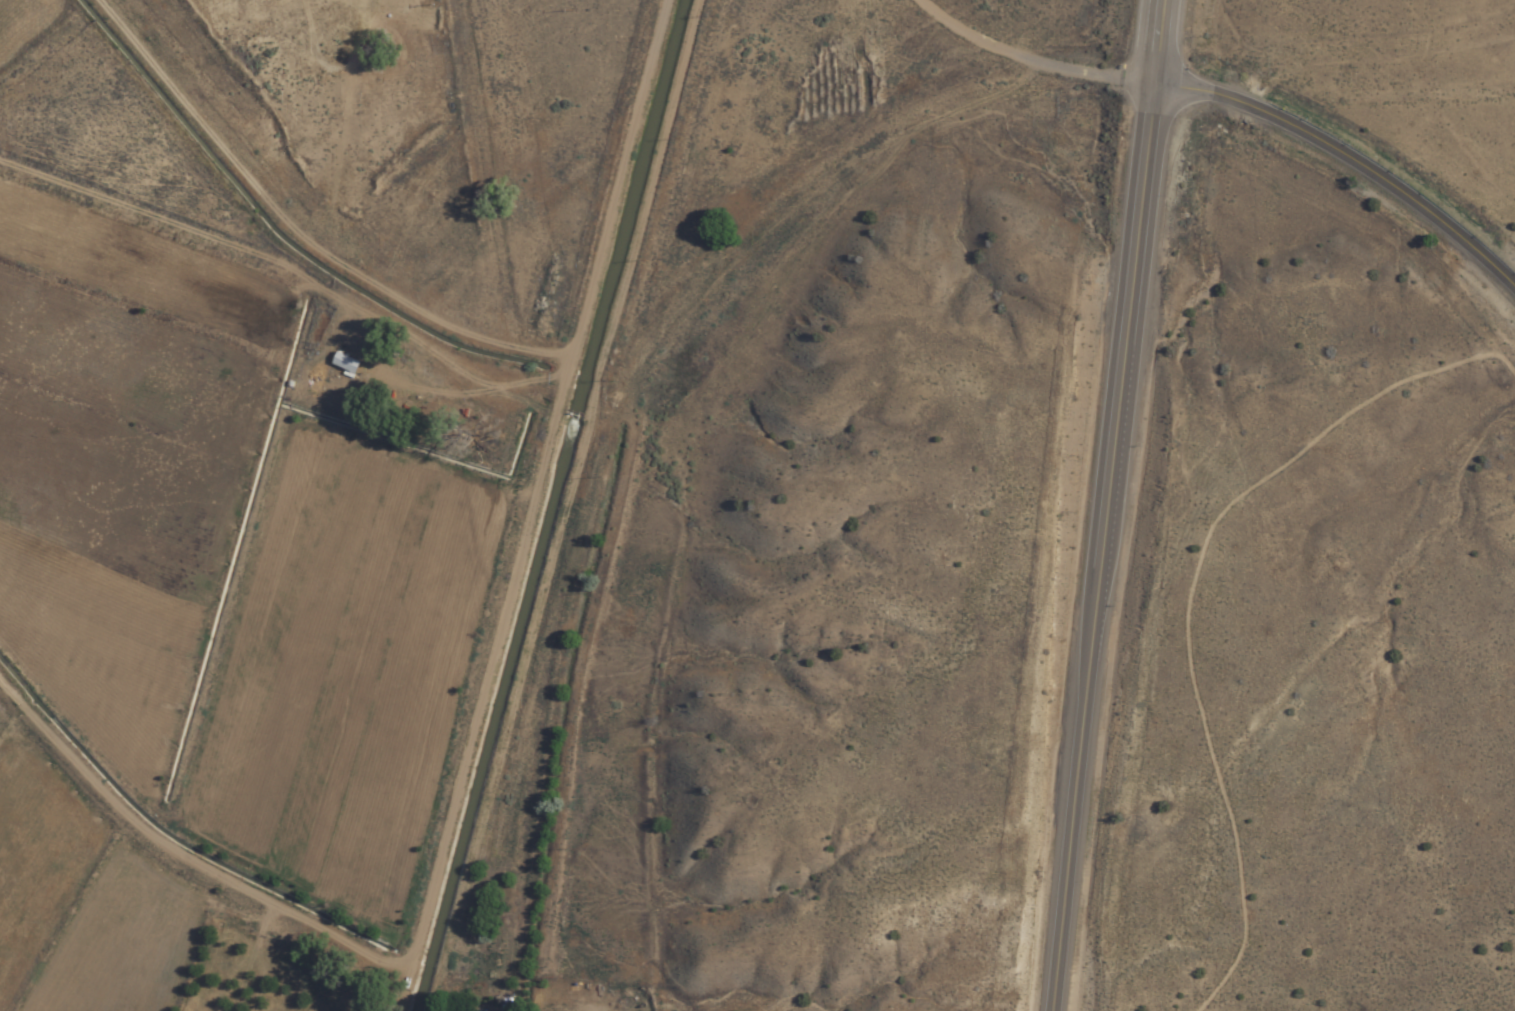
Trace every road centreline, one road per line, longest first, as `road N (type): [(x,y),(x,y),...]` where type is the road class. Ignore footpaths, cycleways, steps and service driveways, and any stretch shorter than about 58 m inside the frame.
road 1 (residential): [(538,1010),(556,719),(604,462),(663,318),(789,200),(962,121),(1158,75)]
road 2 (secondary): [(1052,1010),(1166,0)]
road 3 (secondary): [(1514,290),(1359,163),(1257,110),(1158,75)]

